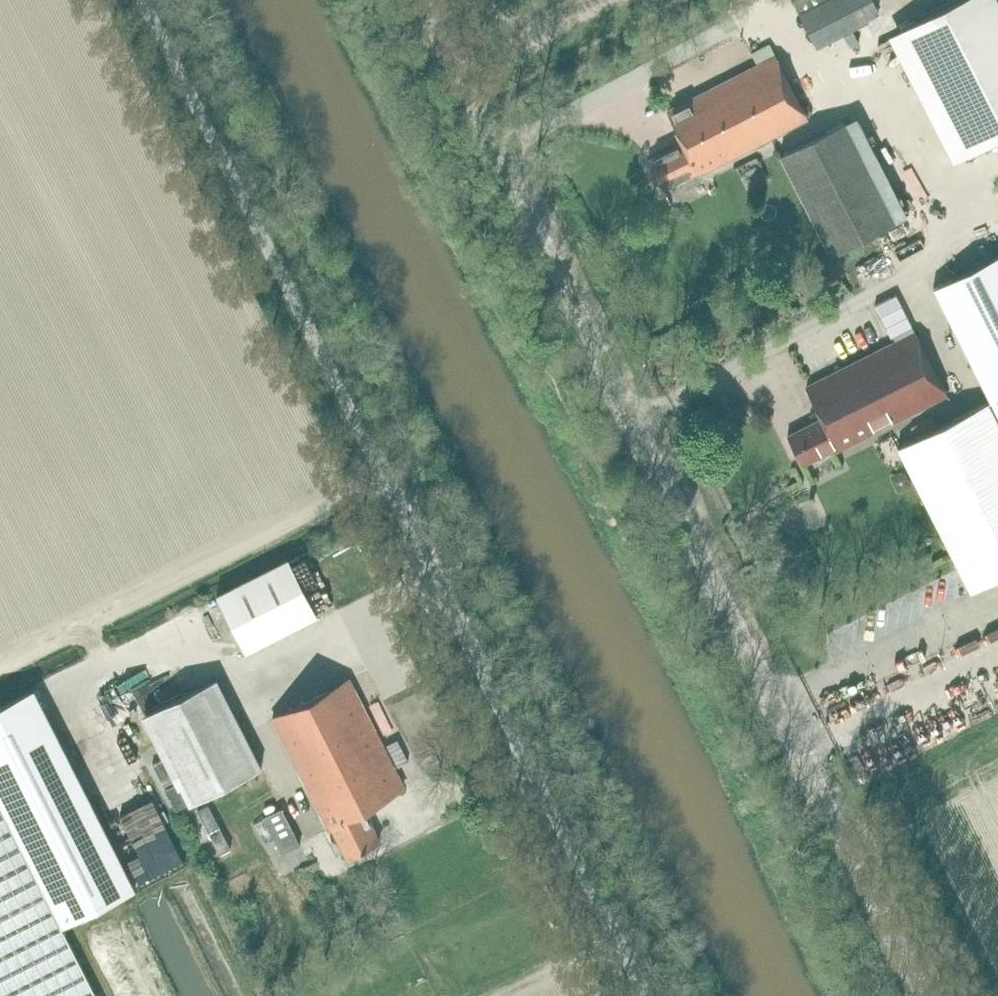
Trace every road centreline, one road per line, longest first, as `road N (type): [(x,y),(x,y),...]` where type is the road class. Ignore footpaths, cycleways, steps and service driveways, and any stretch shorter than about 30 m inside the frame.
road 1 (unclassified): [(646,995),(142,0)]
road 2 (unclassified): [(924,995),(421,0)]

